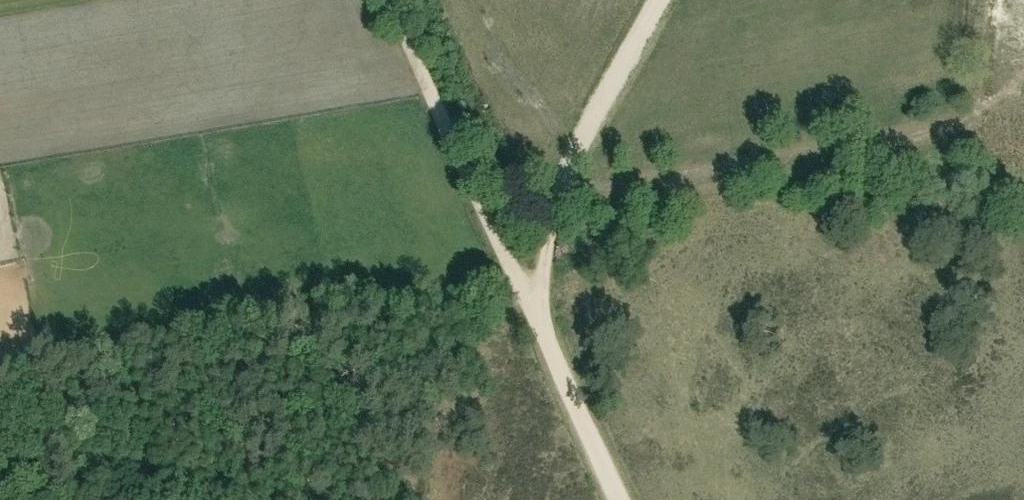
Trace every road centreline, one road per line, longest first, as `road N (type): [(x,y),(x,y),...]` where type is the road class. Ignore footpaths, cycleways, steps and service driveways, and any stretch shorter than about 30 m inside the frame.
road 1 (track): [(623,499),(392,0)]
road 2 (track): [(529,296),(546,264),(568,172),(603,99)]

